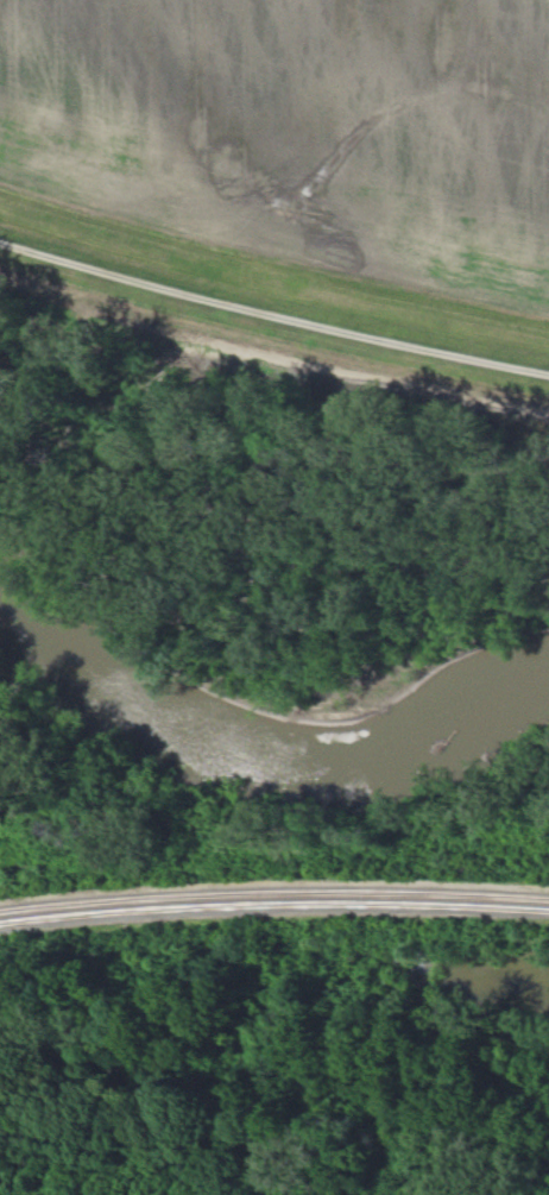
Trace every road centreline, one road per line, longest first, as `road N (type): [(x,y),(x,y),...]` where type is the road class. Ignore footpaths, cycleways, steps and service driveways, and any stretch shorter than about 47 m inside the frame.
road 1 (track): [(0,237),(198,294),(548,369)]

